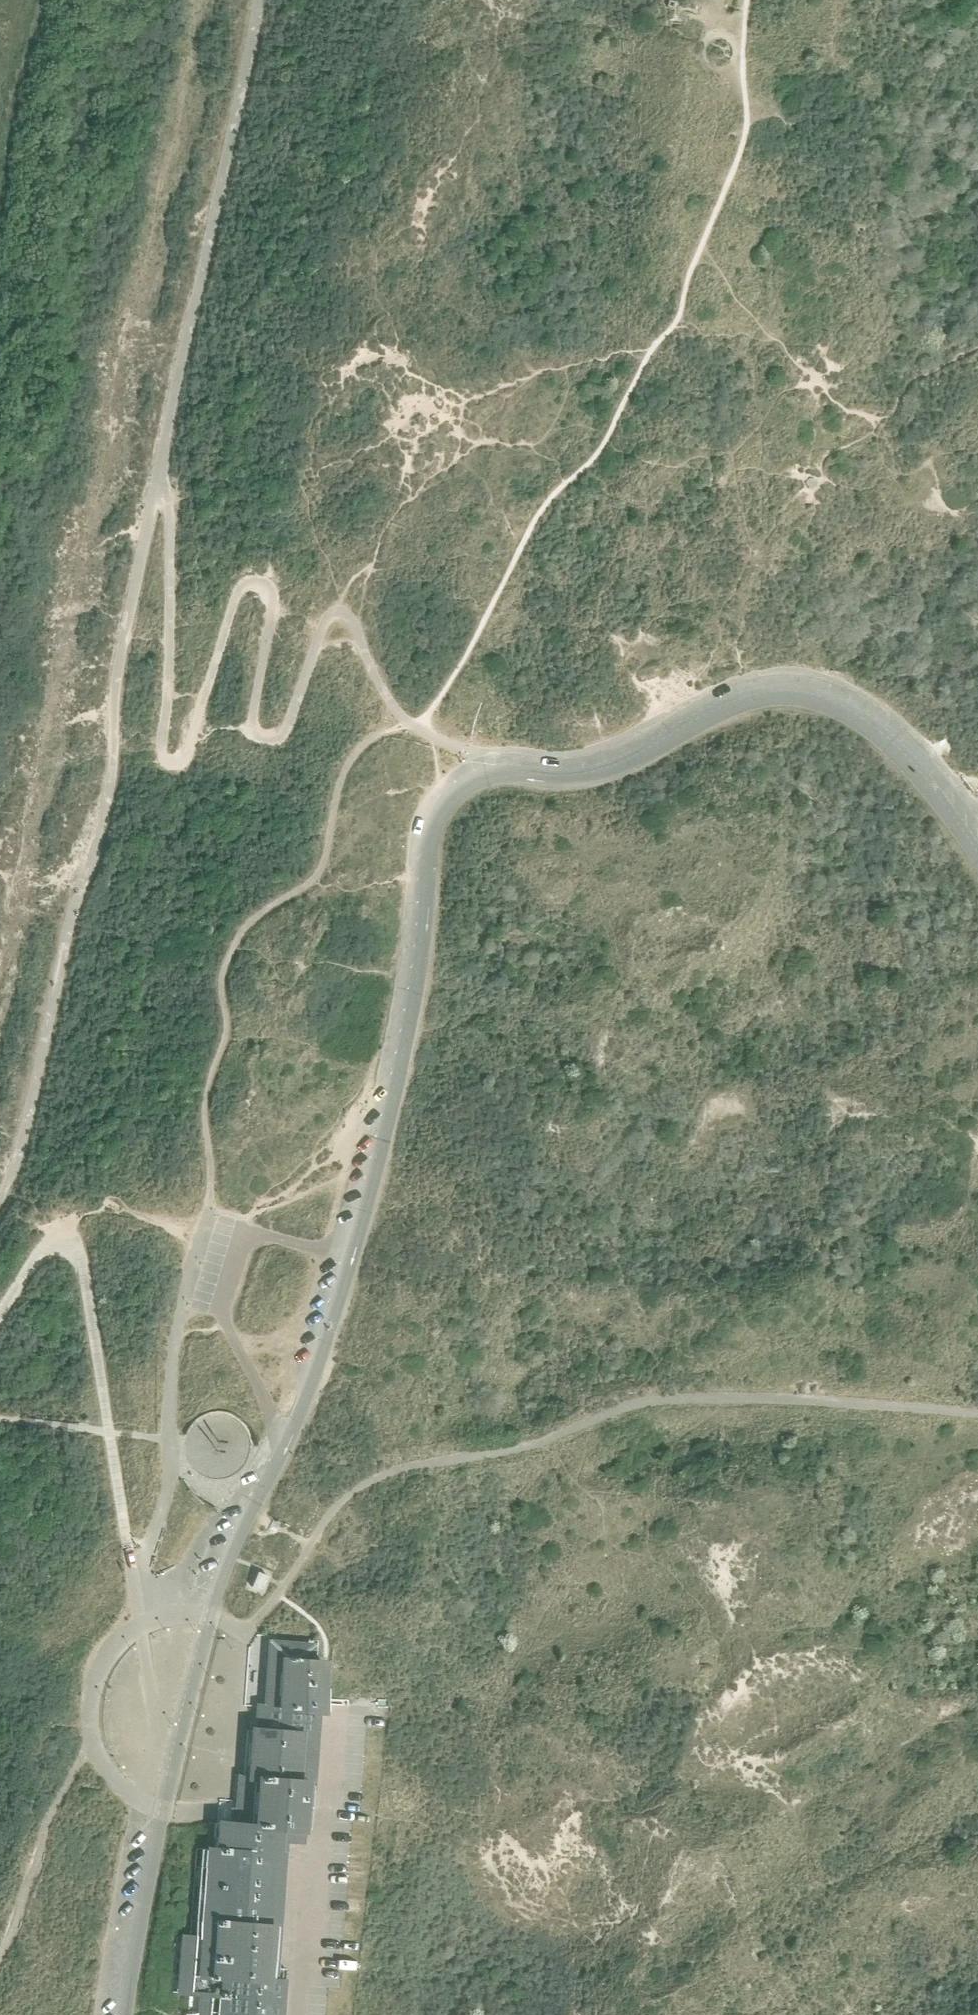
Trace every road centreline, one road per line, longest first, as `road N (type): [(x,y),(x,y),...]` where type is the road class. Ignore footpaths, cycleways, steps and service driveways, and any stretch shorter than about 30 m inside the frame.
road 1 (tertiary): [(977,854),(907,762),(857,719),(812,700),(768,698),(716,716),(590,777),(488,776),(444,804),(431,844),(422,964),(361,1228),(298,1422),(240,1535),(211,1614),(126,2014)]

